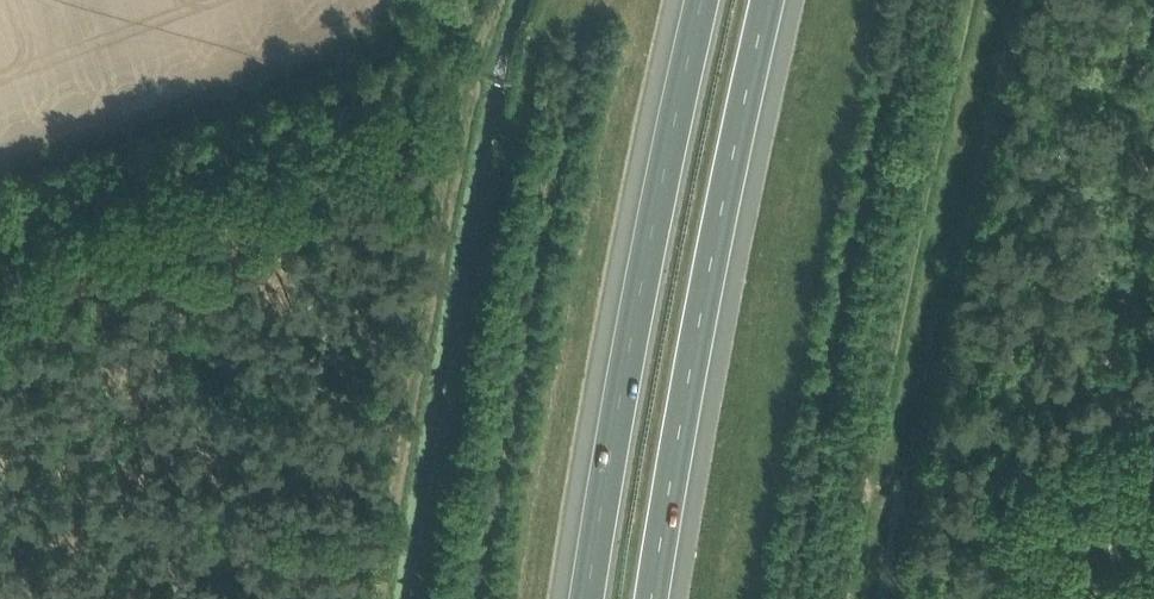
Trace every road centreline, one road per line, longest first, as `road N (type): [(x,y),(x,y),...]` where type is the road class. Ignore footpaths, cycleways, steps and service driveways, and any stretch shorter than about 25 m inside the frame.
road 1 (track): [(392,598),(470,117),(463,74),(62,166),(0,190)]
road 2 (motorway): [(652,598),(768,0)]
road 3 (motorway): [(696,0),(633,286),(588,598)]

